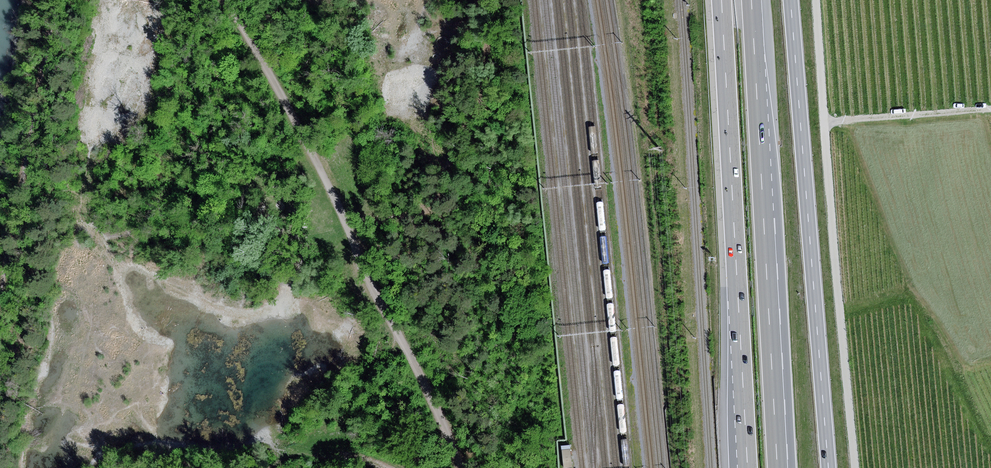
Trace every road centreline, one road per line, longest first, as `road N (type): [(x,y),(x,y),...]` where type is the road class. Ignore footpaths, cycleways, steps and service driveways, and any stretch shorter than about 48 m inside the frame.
road 1 (track): [(464,467),(277,81),(225,0)]
road 2 (track): [(855,467),(816,0)]
road 3 (primary): [(829,467),(791,0)]
road 4 (motorway): [(724,0),(749,467)]
road 5 (motorway): [(779,467),(754,0)]
road 6 (track): [(478,0),(487,84),(474,158),(457,177),(360,195),(341,209)]
road 7 (track): [(825,124),(990,109)]

